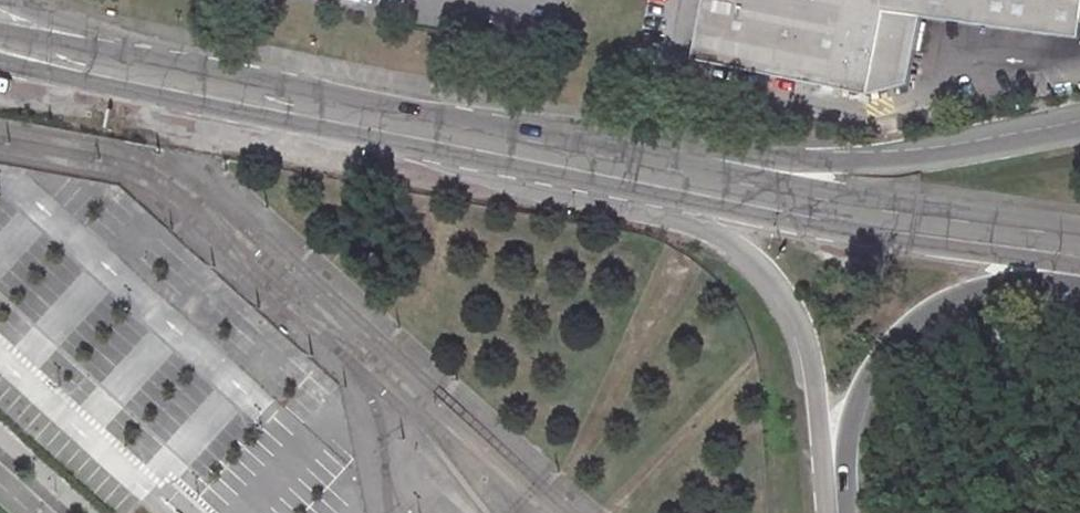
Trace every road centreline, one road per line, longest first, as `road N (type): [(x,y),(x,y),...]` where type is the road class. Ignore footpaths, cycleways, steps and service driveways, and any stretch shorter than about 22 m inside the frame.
road 1 (secondary): [(1079,239),(630,168),(0,30)]
road 2 (secondary): [(0,65),(175,109),(659,203)]
road 3 (secondary): [(659,203),(1049,263)]
road 4 (unclassified): [(659,203),(754,264),(798,319),(814,371),(836,512)]
road 5 (unclassified): [(839,512),(855,407),(891,338),(952,291),(1049,263)]

